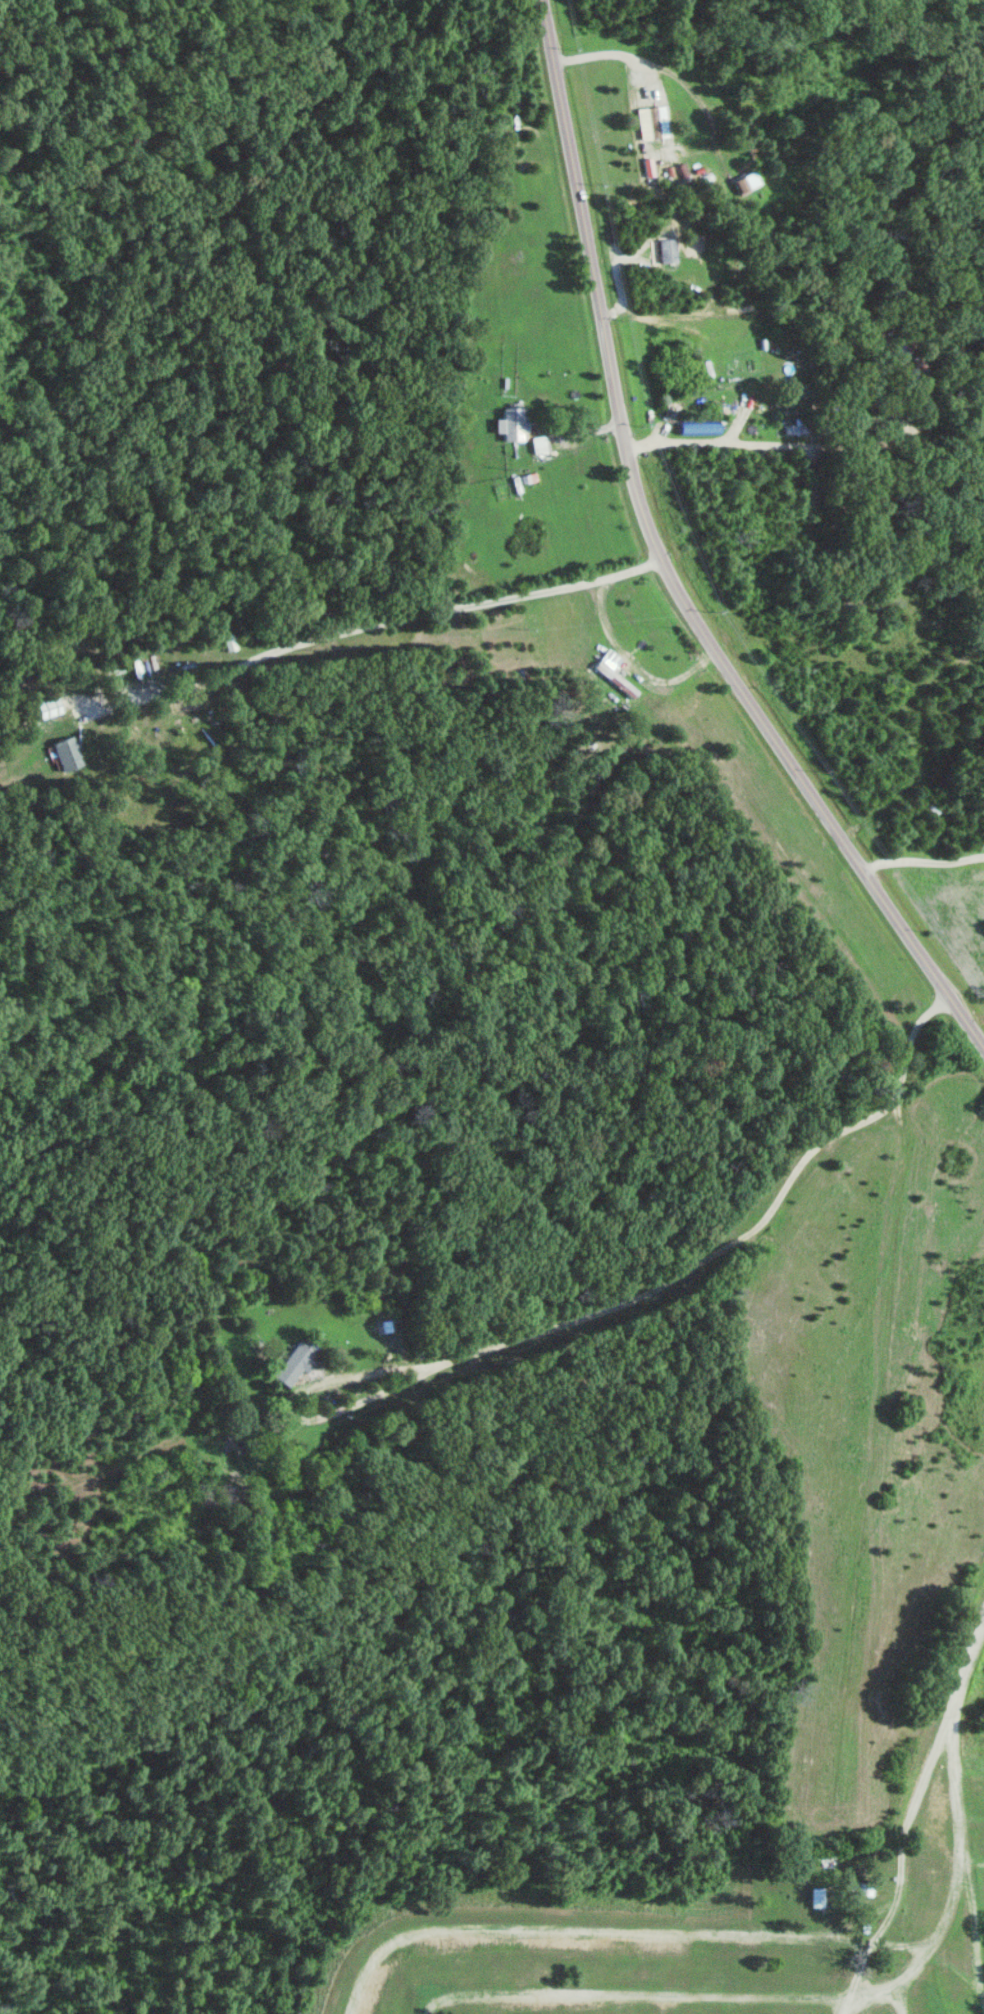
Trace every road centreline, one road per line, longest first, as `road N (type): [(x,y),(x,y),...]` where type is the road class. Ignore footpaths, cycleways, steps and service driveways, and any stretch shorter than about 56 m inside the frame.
road 1 (residential): [(983,1045),(655,558),(621,438),(545,0)]

